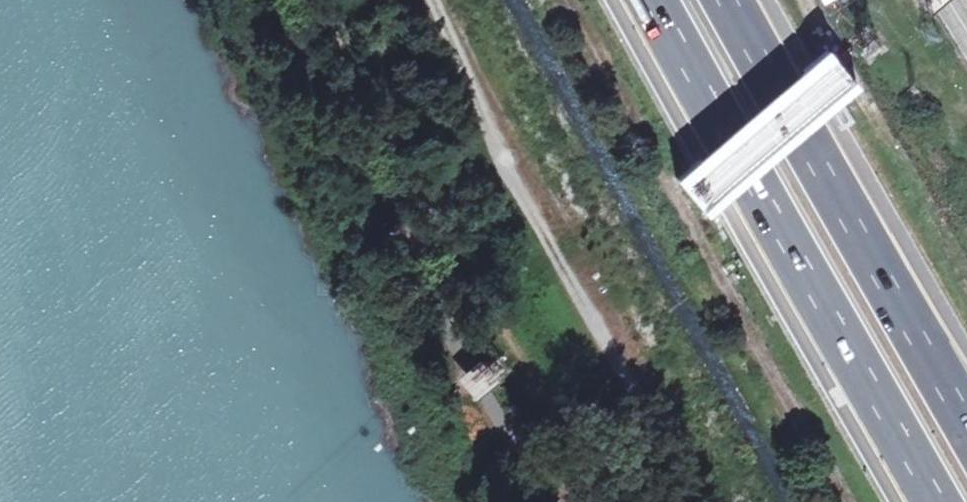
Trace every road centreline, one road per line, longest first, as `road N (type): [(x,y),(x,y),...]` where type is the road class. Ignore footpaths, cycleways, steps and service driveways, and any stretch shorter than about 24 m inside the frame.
road 1 (motorway): [(645,0),(927,501)]
road 2 (track): [(437,0),(687,501)]
road 3 (motorway): [(966,417),(730,0)]

